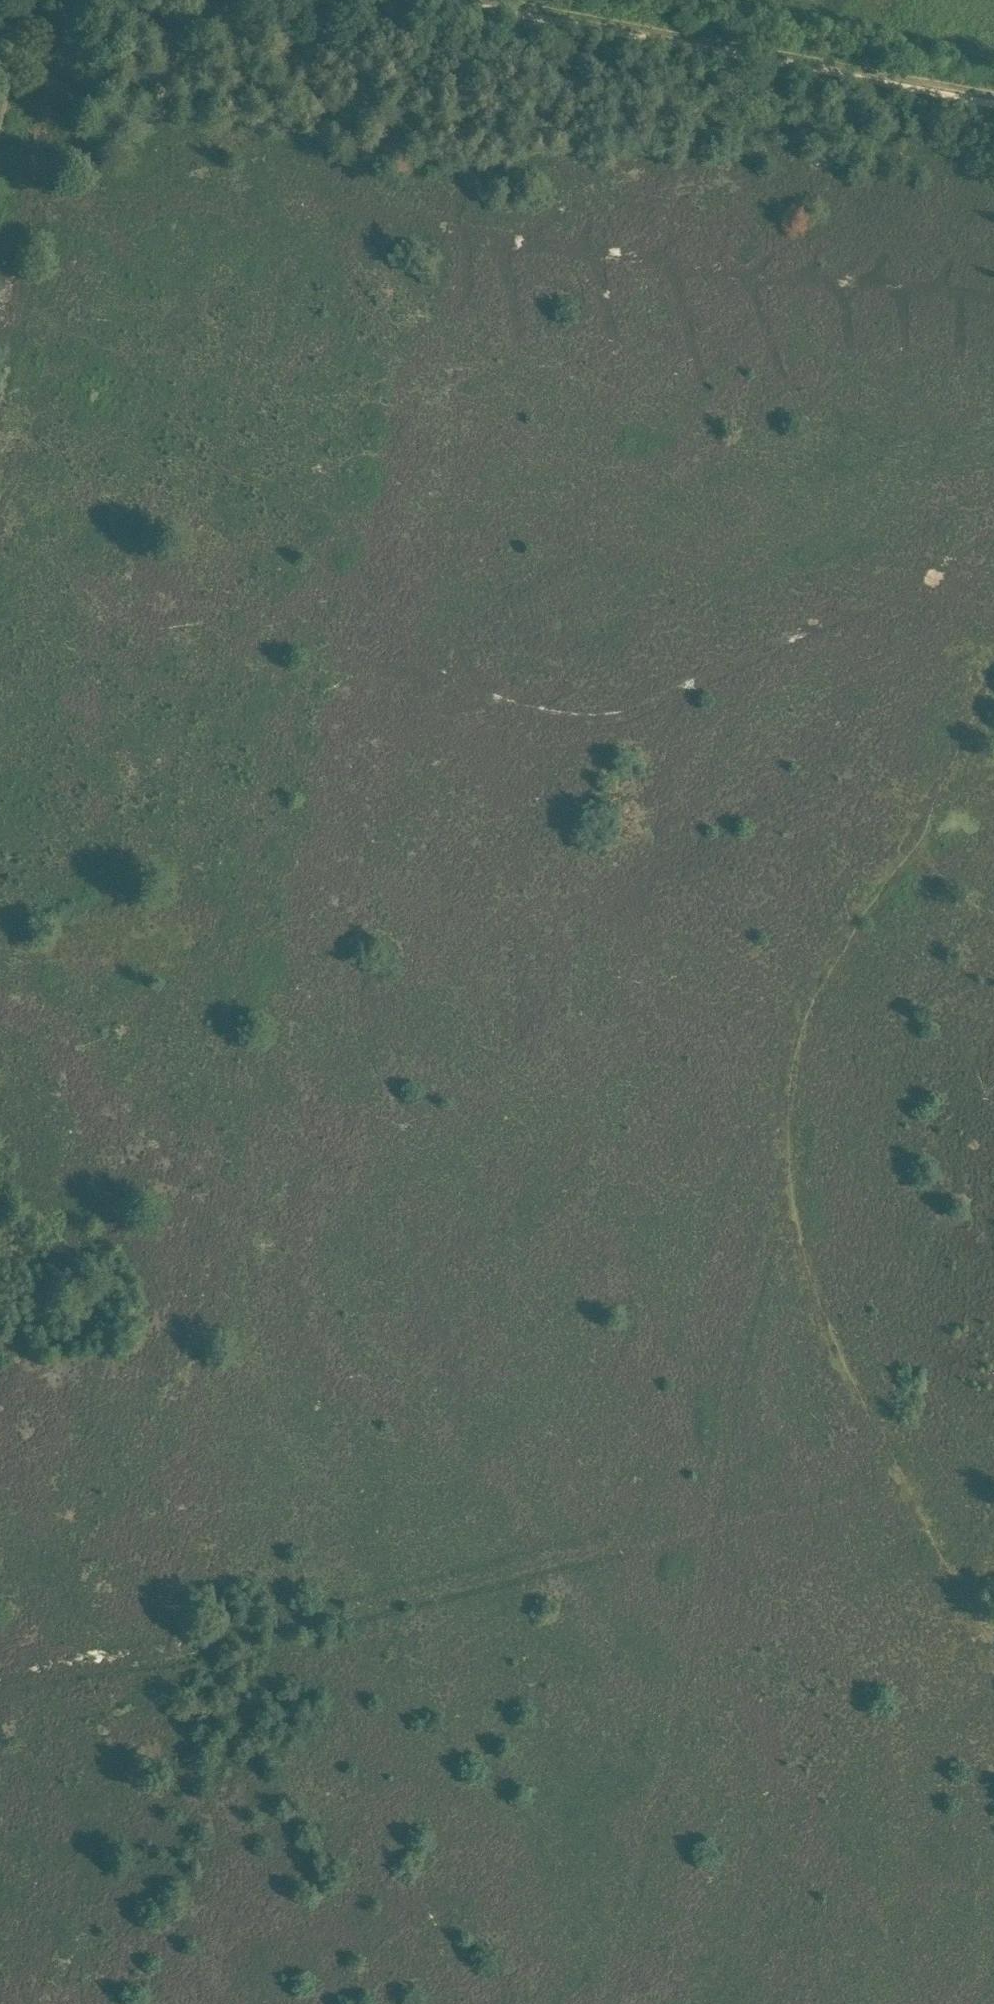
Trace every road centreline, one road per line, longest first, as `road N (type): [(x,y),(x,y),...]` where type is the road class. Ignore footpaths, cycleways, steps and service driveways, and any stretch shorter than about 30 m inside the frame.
road 1 (track): [(993,95),(513,0)]
road 2 (track): [(0,137),(30,0)]

